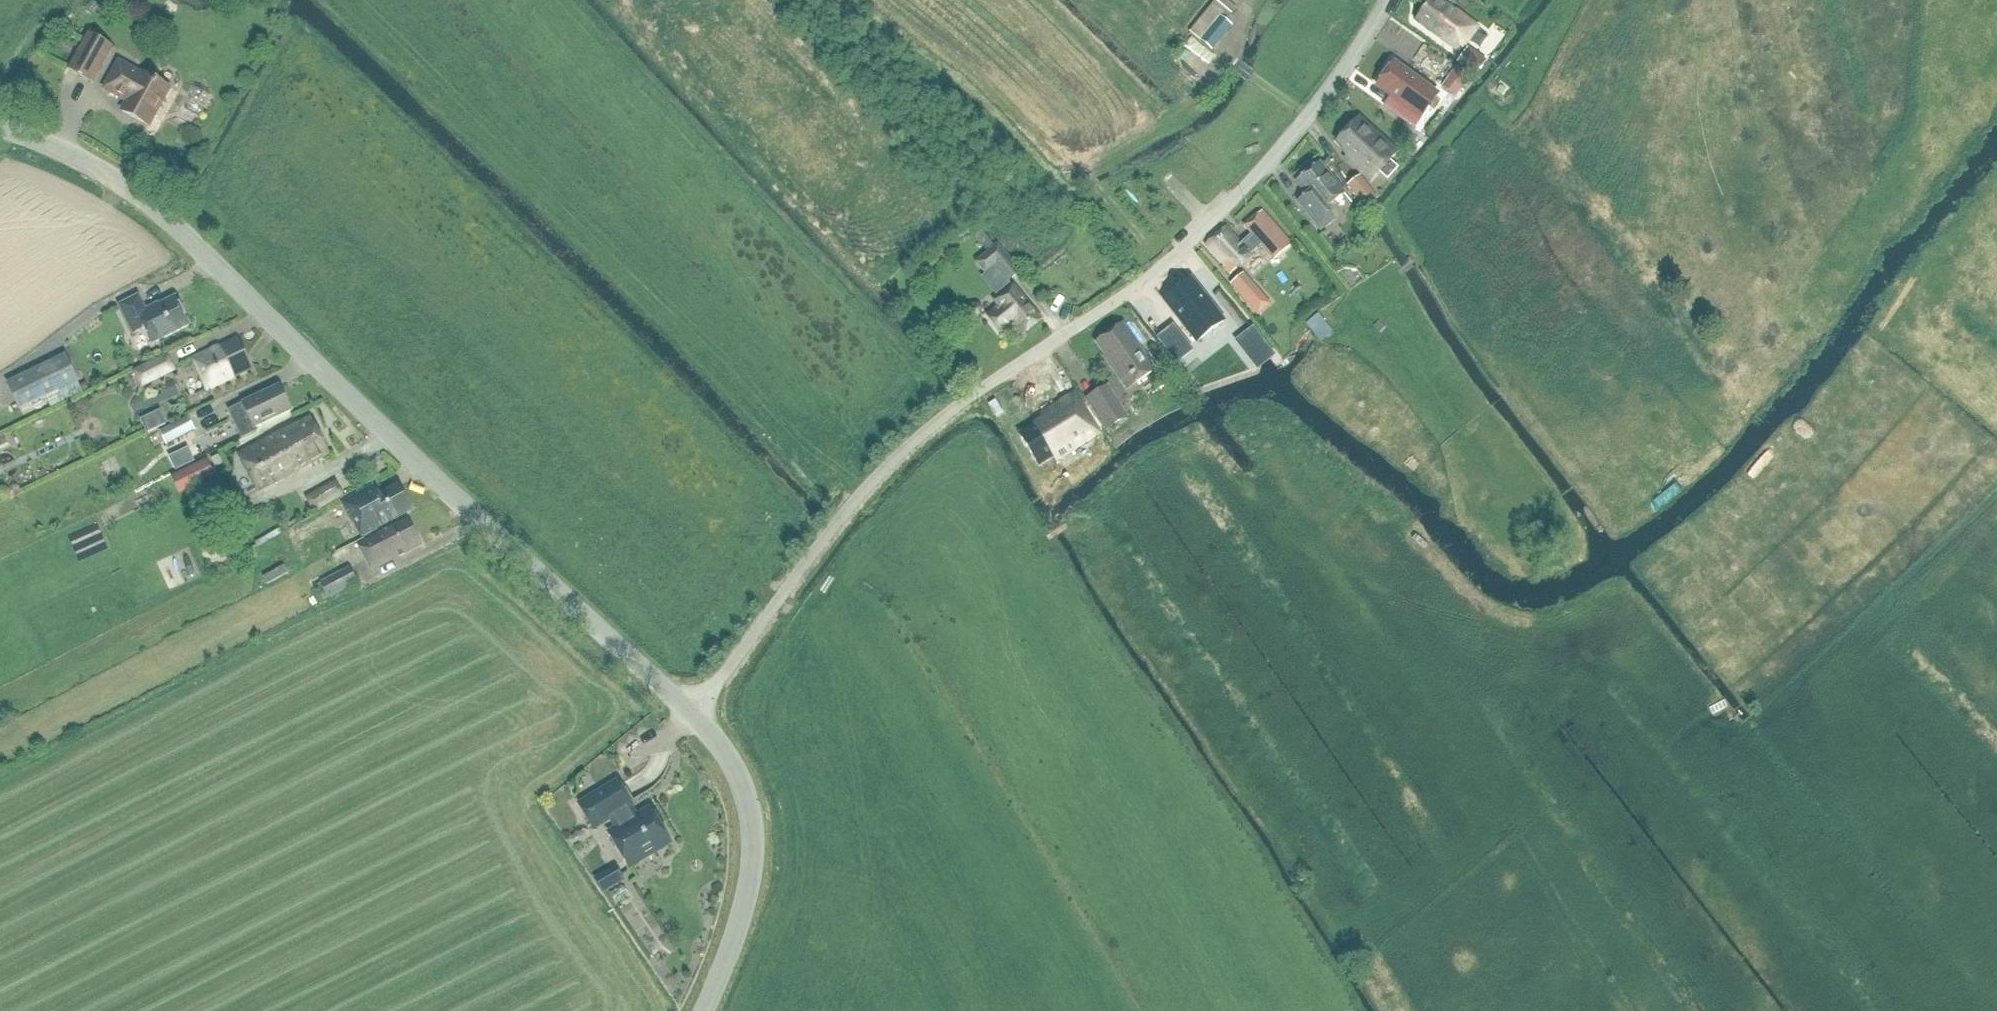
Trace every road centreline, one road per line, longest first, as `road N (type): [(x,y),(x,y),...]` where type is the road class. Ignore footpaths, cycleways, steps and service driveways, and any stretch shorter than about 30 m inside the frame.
road 1 (unclassified): [(689,711),(884,468),(950,410),(1146,278),(1210,223),(1327,91),(1387,0)]
road 2 (unclassified): [(689,711),(168,220),(100,169),(0,126)]
road 3 (unclassified): [(701,1010),(738,924),(751,830),(736,774),(689,711)]

